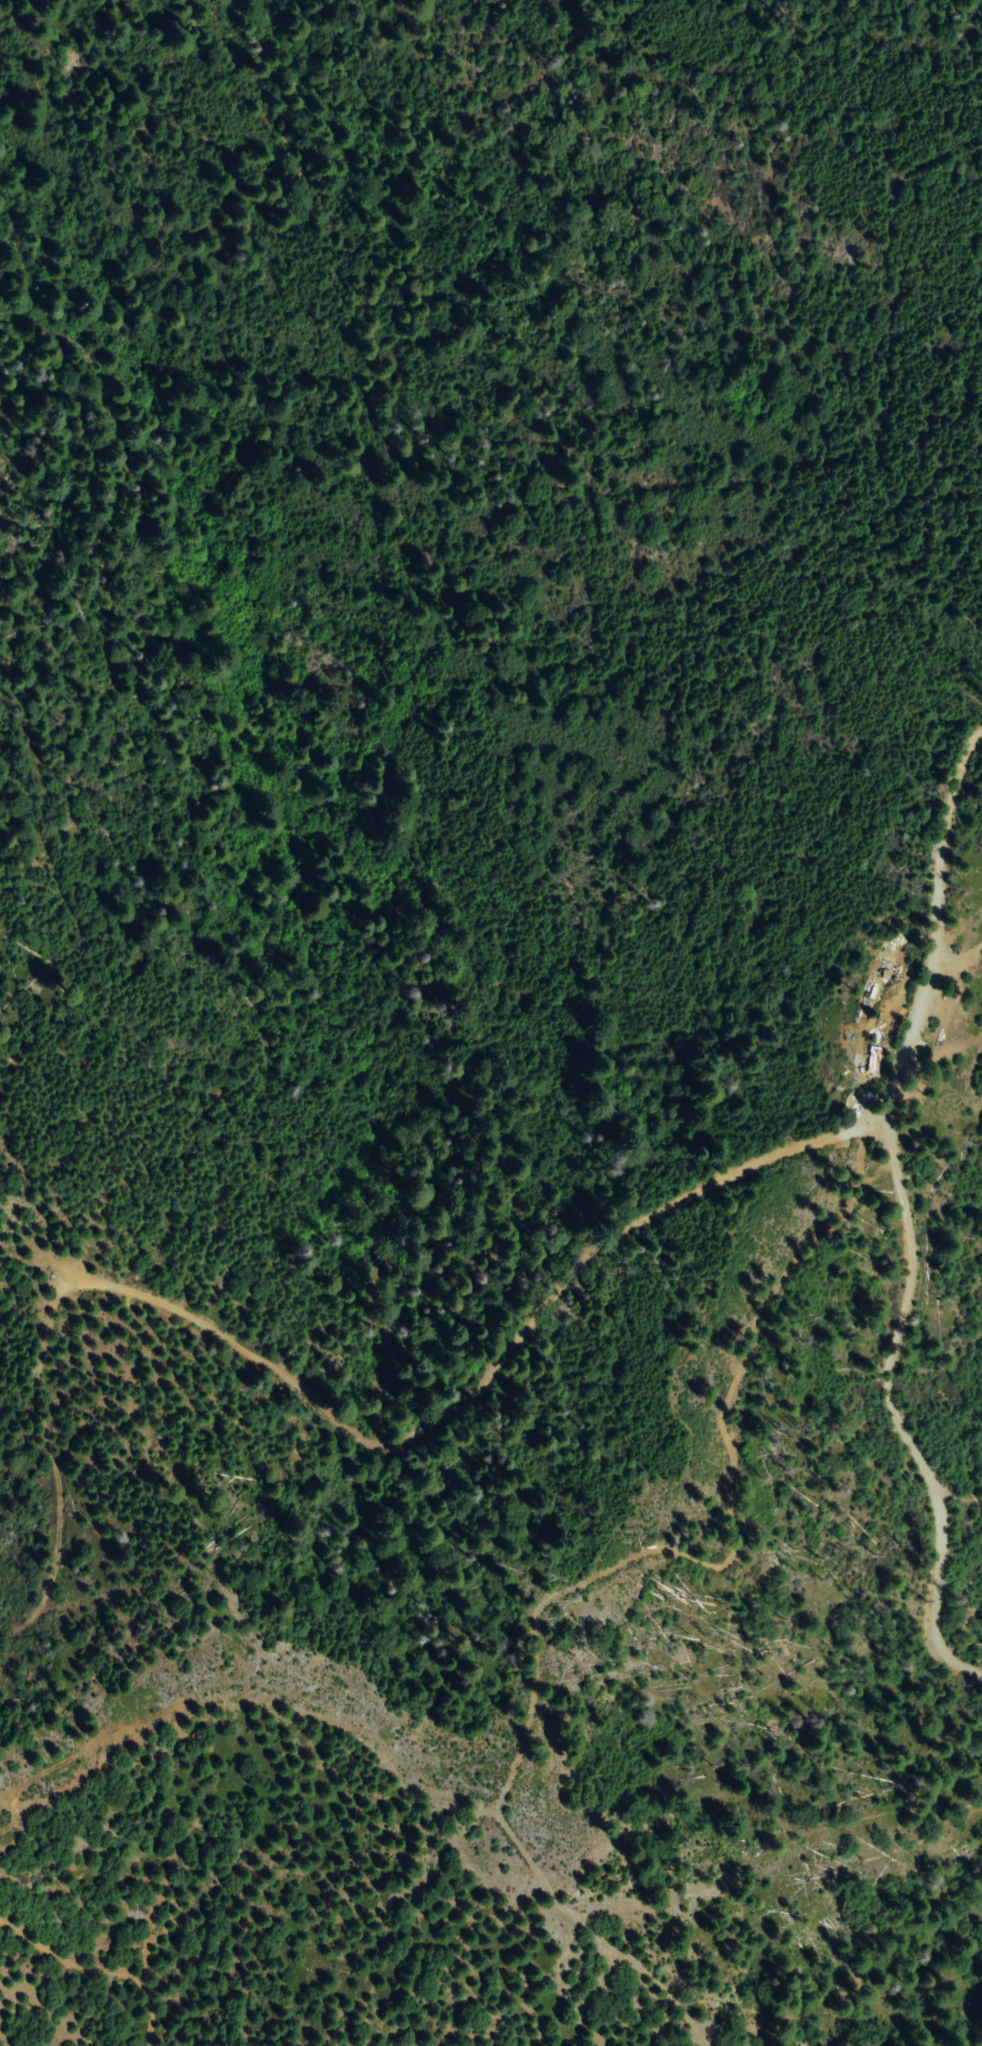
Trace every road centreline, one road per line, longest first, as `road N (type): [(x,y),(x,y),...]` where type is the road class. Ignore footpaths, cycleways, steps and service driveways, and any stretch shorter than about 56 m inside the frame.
road 1 (residential): [(981,1682),(942,1645),(944,1515),(936,1483),(900,1421),(894,1376),(919,1253),(902,1151),(904,1081),(938,978),(961,789),(981,745)]

